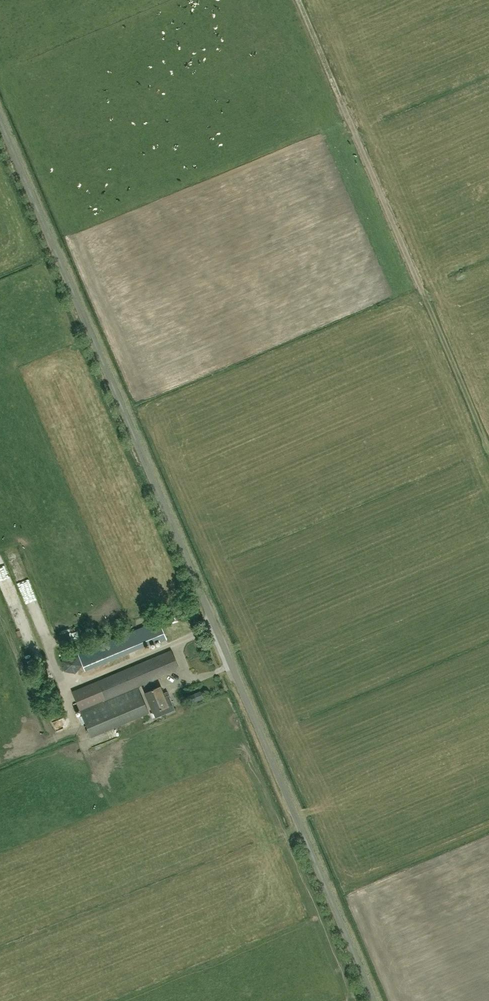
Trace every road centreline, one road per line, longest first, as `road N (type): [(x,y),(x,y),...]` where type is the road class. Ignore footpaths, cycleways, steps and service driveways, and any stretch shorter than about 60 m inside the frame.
road 1 (unclassified): [(372,1000),(0,113)]

